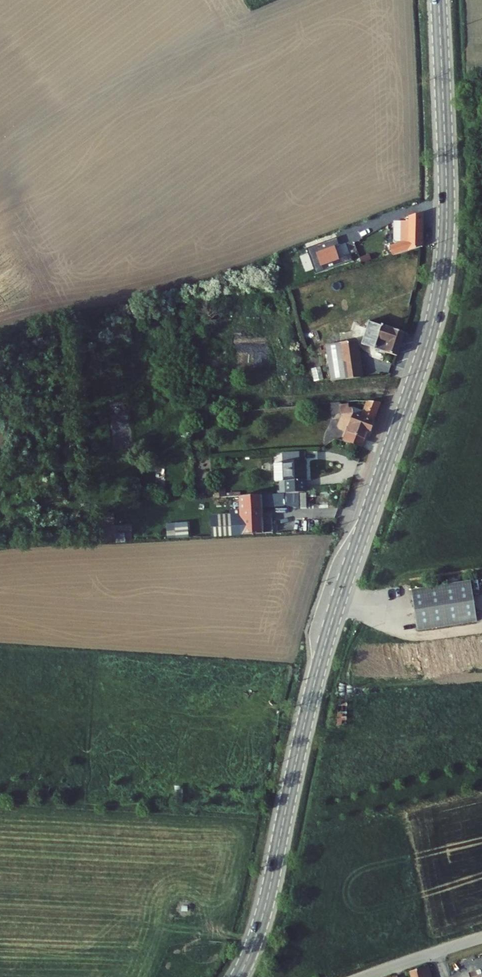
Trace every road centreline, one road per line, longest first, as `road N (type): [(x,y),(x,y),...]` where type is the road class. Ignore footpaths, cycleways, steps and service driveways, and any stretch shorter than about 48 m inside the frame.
road 1 (primary): [(439,0),(447,210),(439,300),(327,638),(264,913),(238,976)]
road 2 (unclassified): [(363,976),(481,938)]

